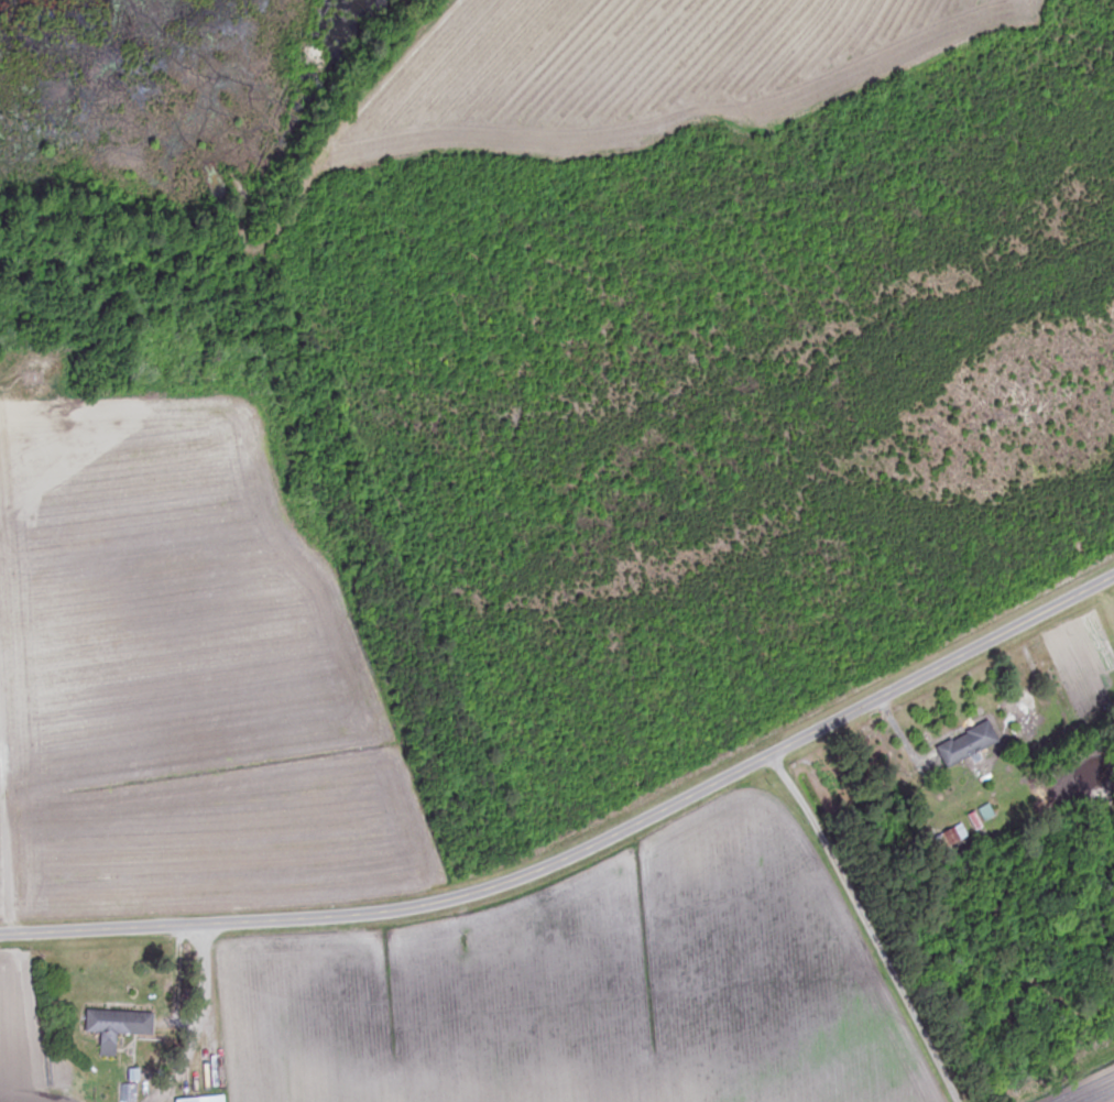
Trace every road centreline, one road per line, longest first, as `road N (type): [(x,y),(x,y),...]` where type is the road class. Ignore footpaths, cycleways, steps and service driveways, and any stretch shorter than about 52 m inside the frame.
road 1 (residential): [(1113,578),(505,886),(384,910),(0,931)]

